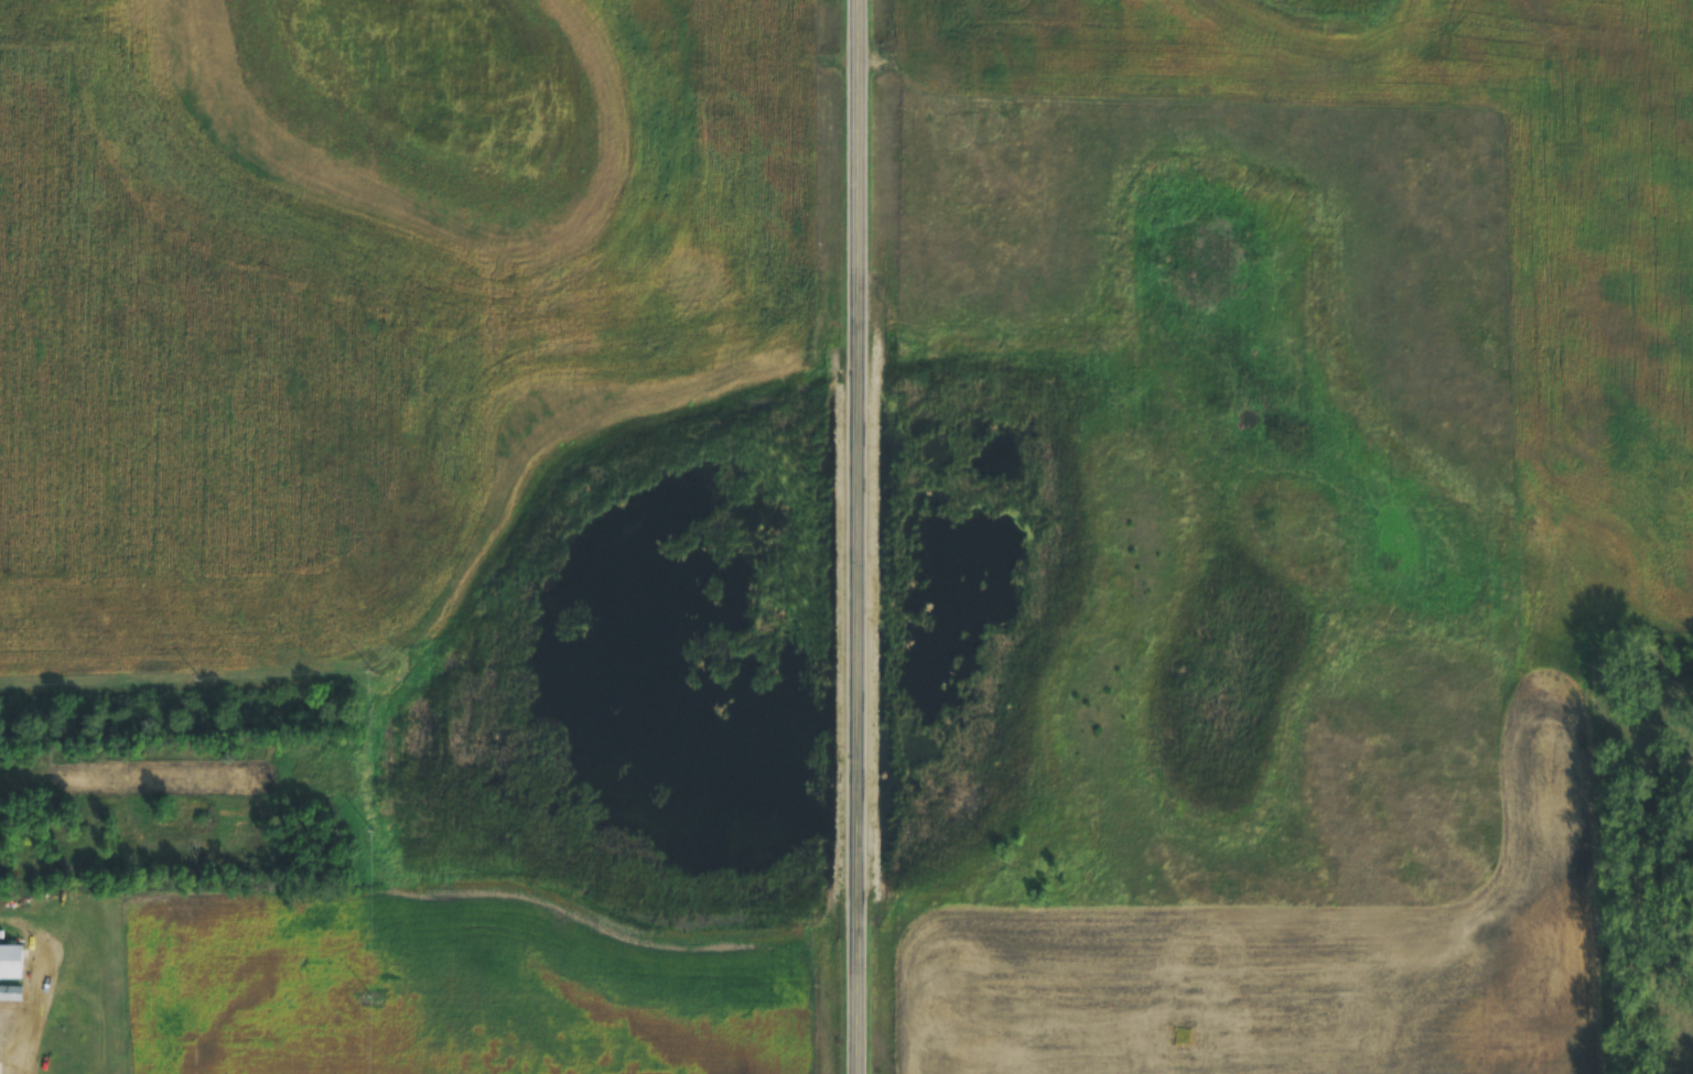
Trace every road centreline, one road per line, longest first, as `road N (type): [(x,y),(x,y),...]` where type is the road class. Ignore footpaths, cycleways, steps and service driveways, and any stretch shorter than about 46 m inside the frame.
road 1 (tertiary): [(864,1073),(861,0)]

